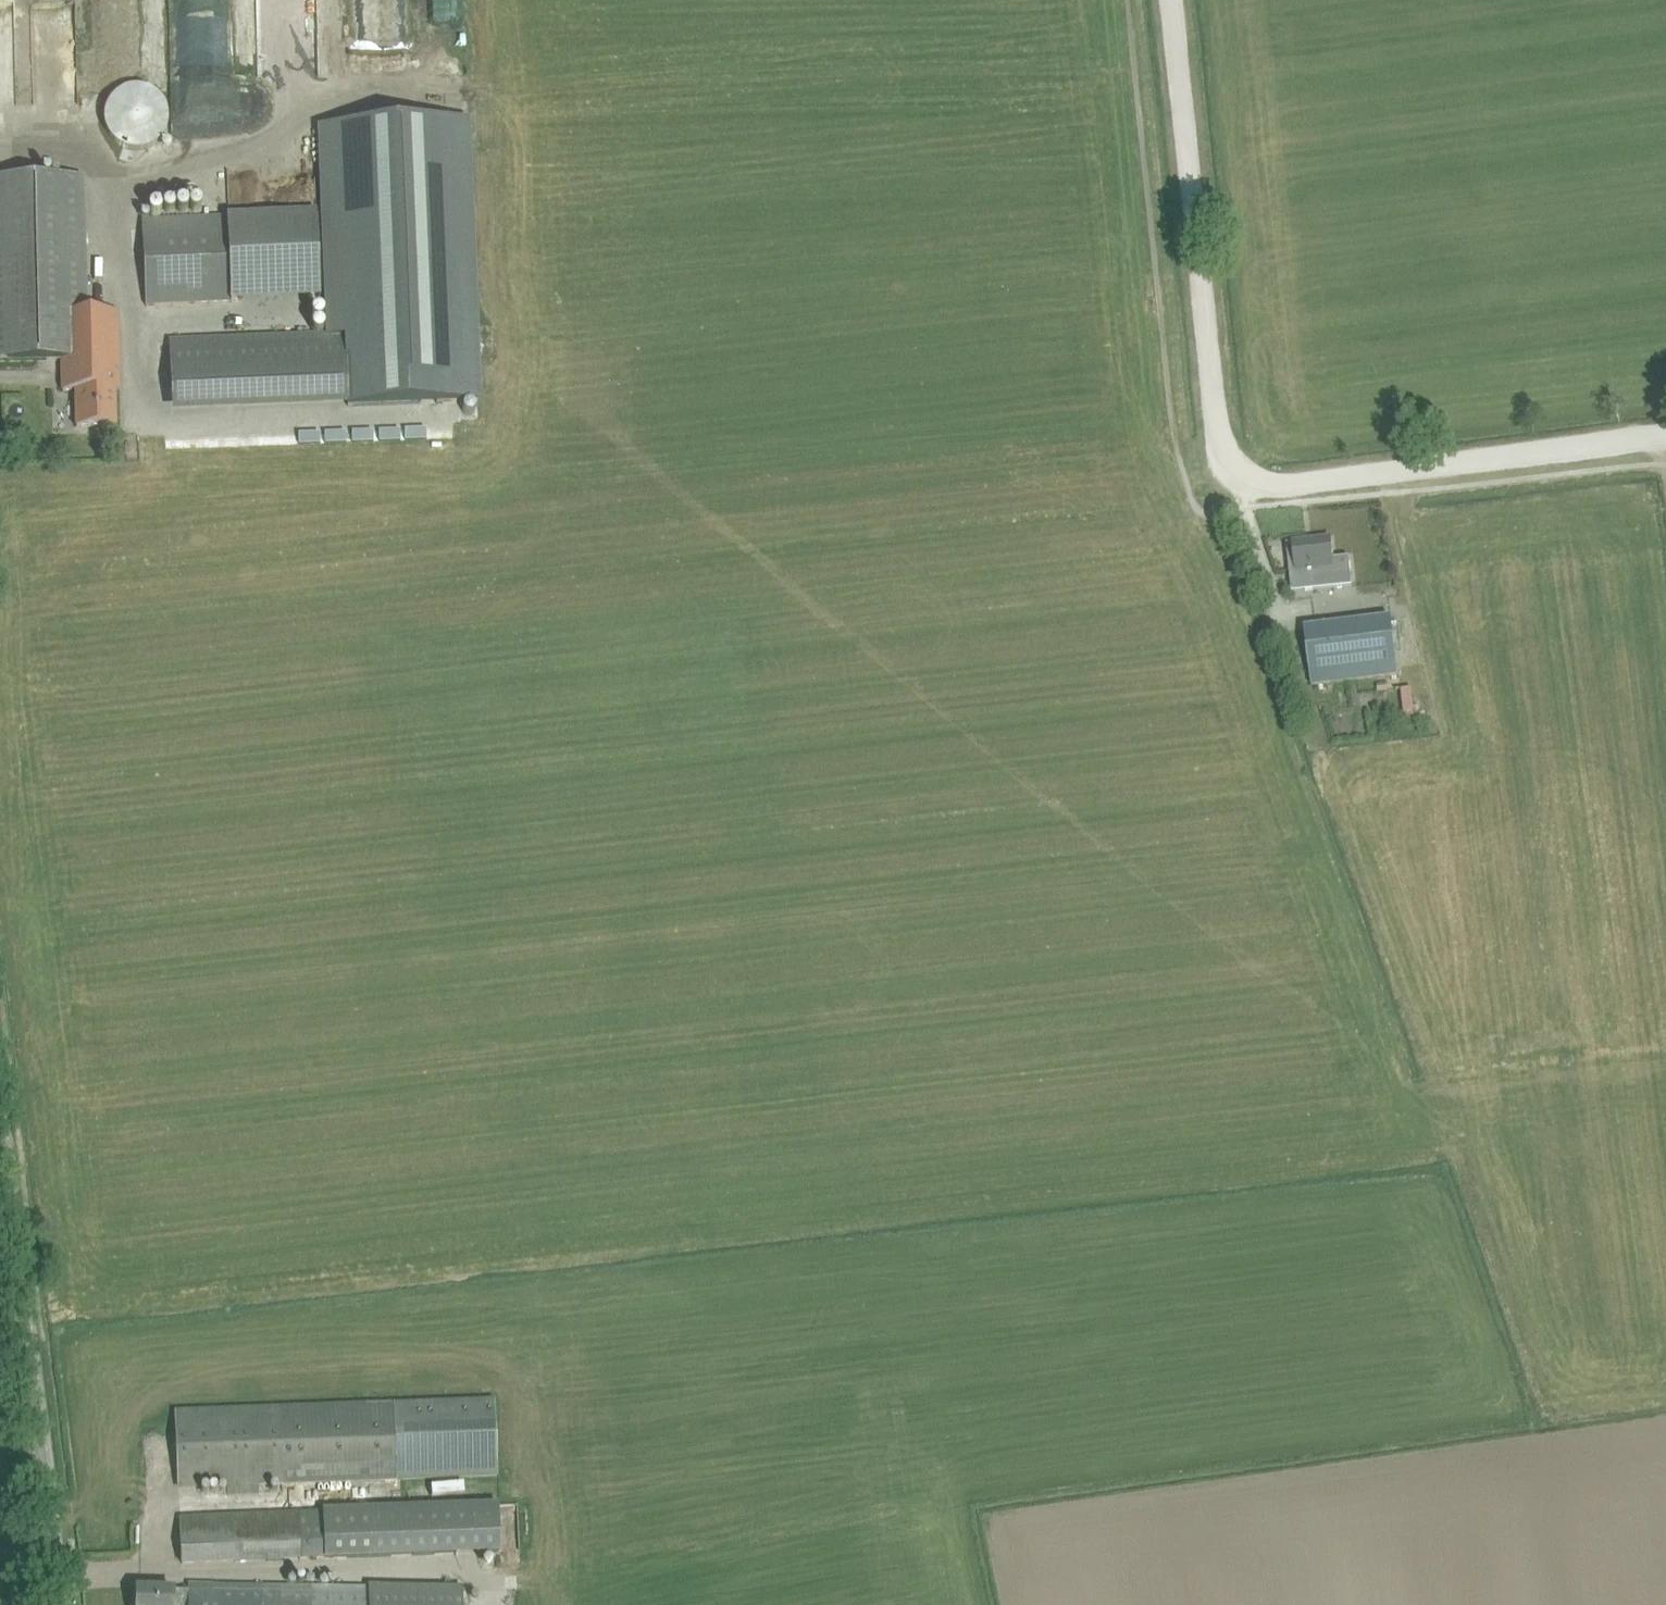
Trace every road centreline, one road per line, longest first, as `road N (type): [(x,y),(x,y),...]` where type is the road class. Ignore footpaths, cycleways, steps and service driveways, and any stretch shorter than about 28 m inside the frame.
road 1 (unclassified): [(1665,440),(1293,485),(1238,481),(1212,413),(1170,0)]
road 2 (unclassified): [(66,1604),(0,1069)]

